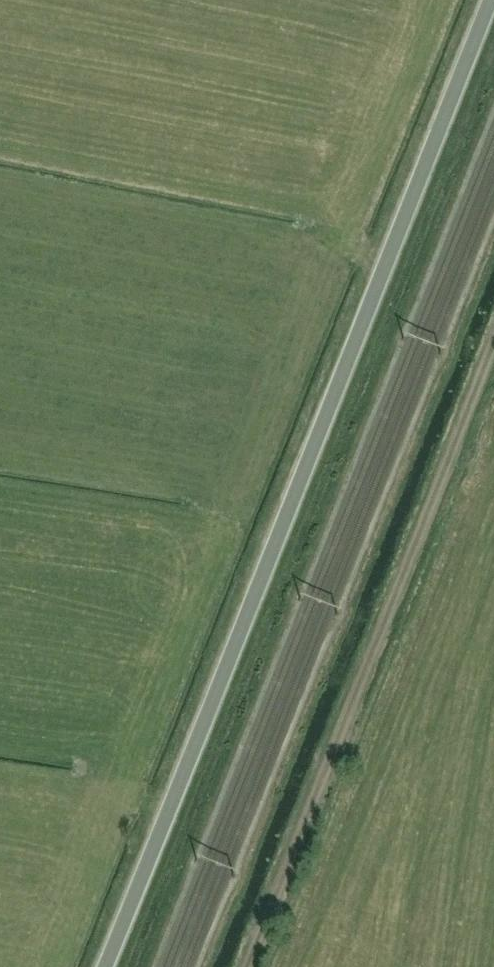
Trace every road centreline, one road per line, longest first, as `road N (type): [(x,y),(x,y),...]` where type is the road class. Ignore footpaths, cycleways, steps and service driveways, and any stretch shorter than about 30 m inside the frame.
road 1 (unclassified): [(106,966),(490,0)]
road 2 (track): [(249,966),(493,351)]

